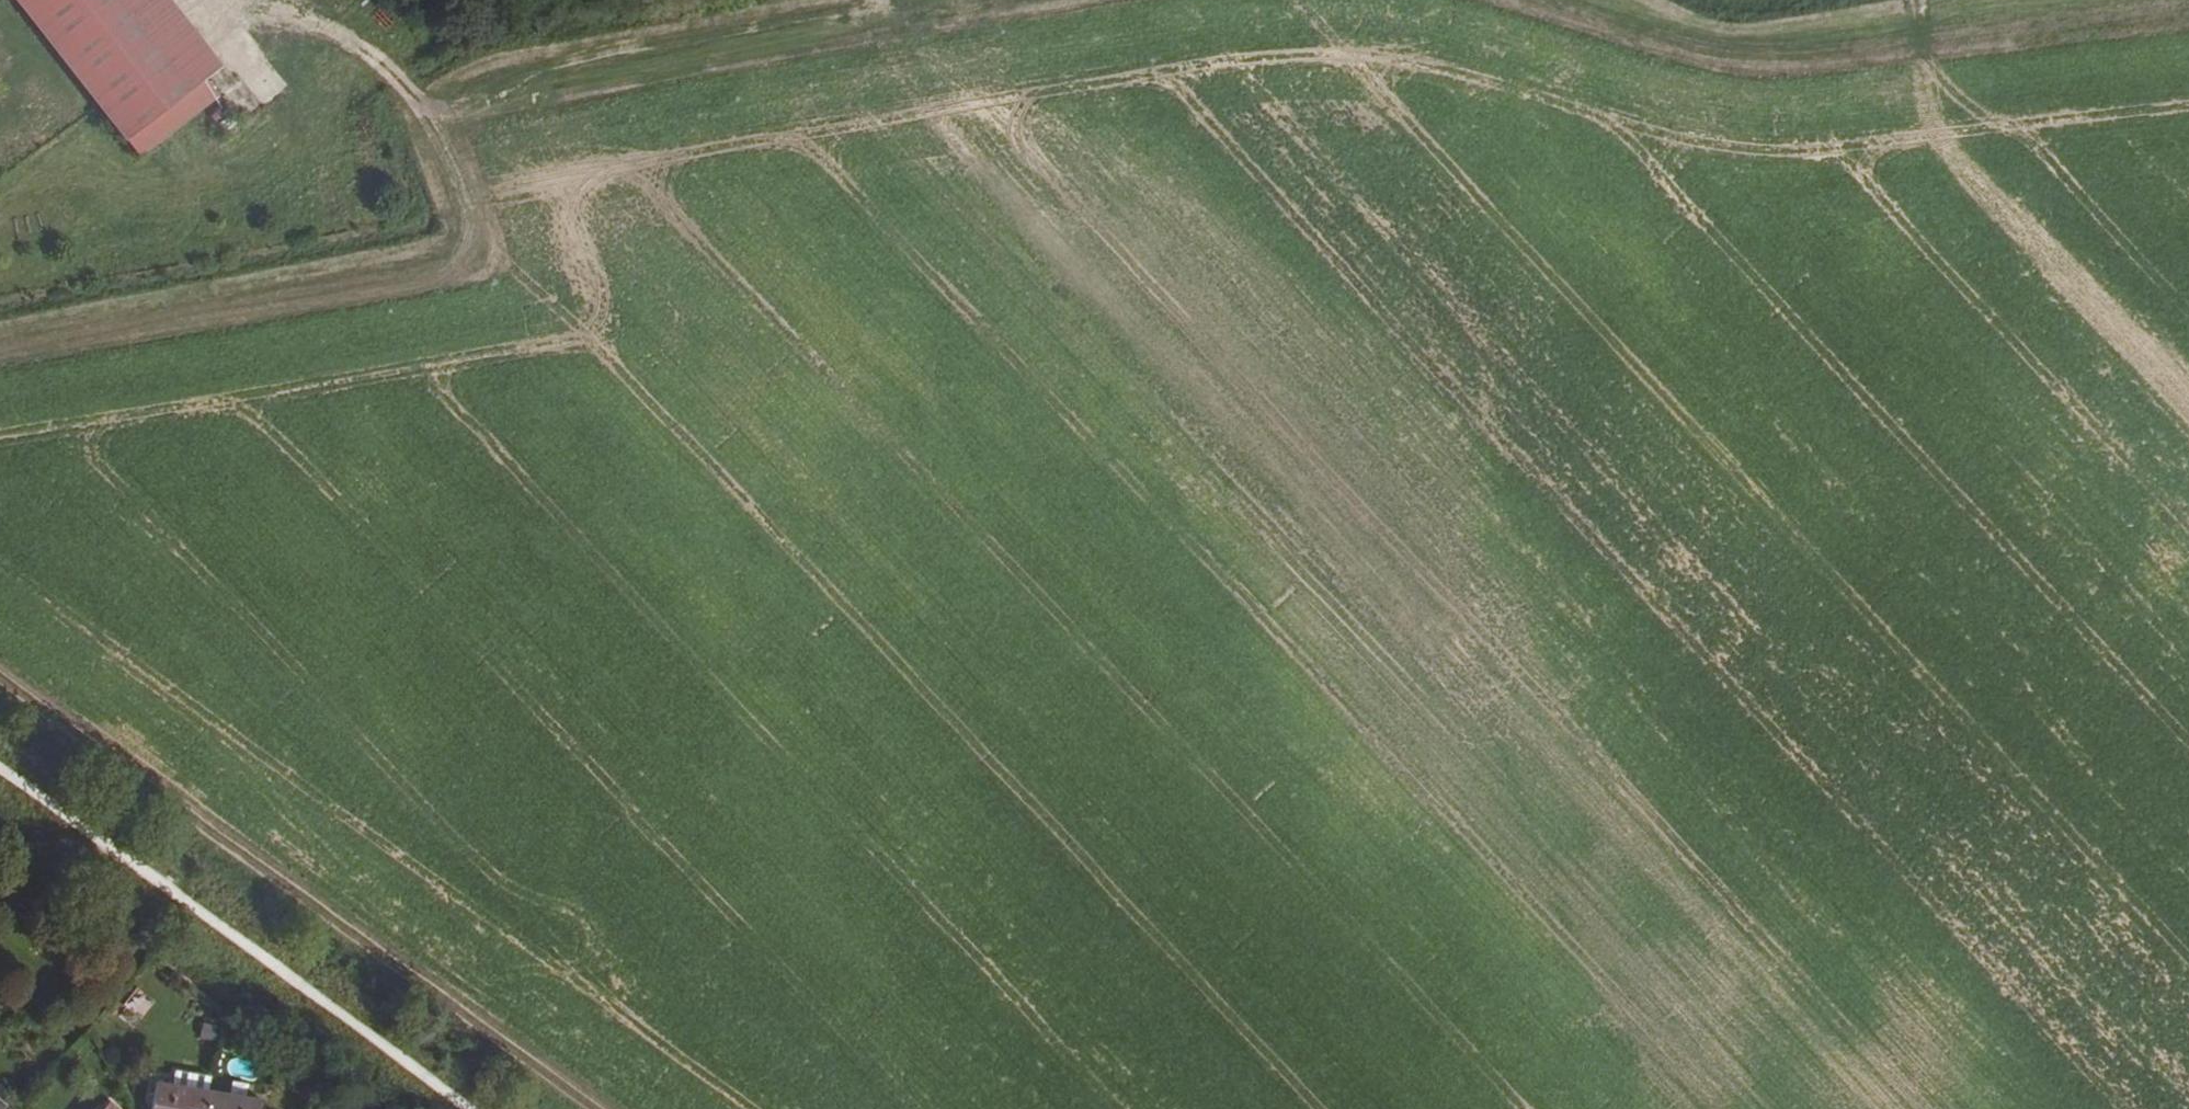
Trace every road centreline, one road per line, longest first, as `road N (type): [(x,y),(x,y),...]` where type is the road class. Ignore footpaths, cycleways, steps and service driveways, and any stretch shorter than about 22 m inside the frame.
road 1 (track): [(284,12),(375,60),(435,119),(472,125),(883,32),(1080,0)]
road 2 (track): [(590,1108),(0,691)]
road 3 (track): [(1521,0),(1719,65),(1807,69),(2188,15)]

